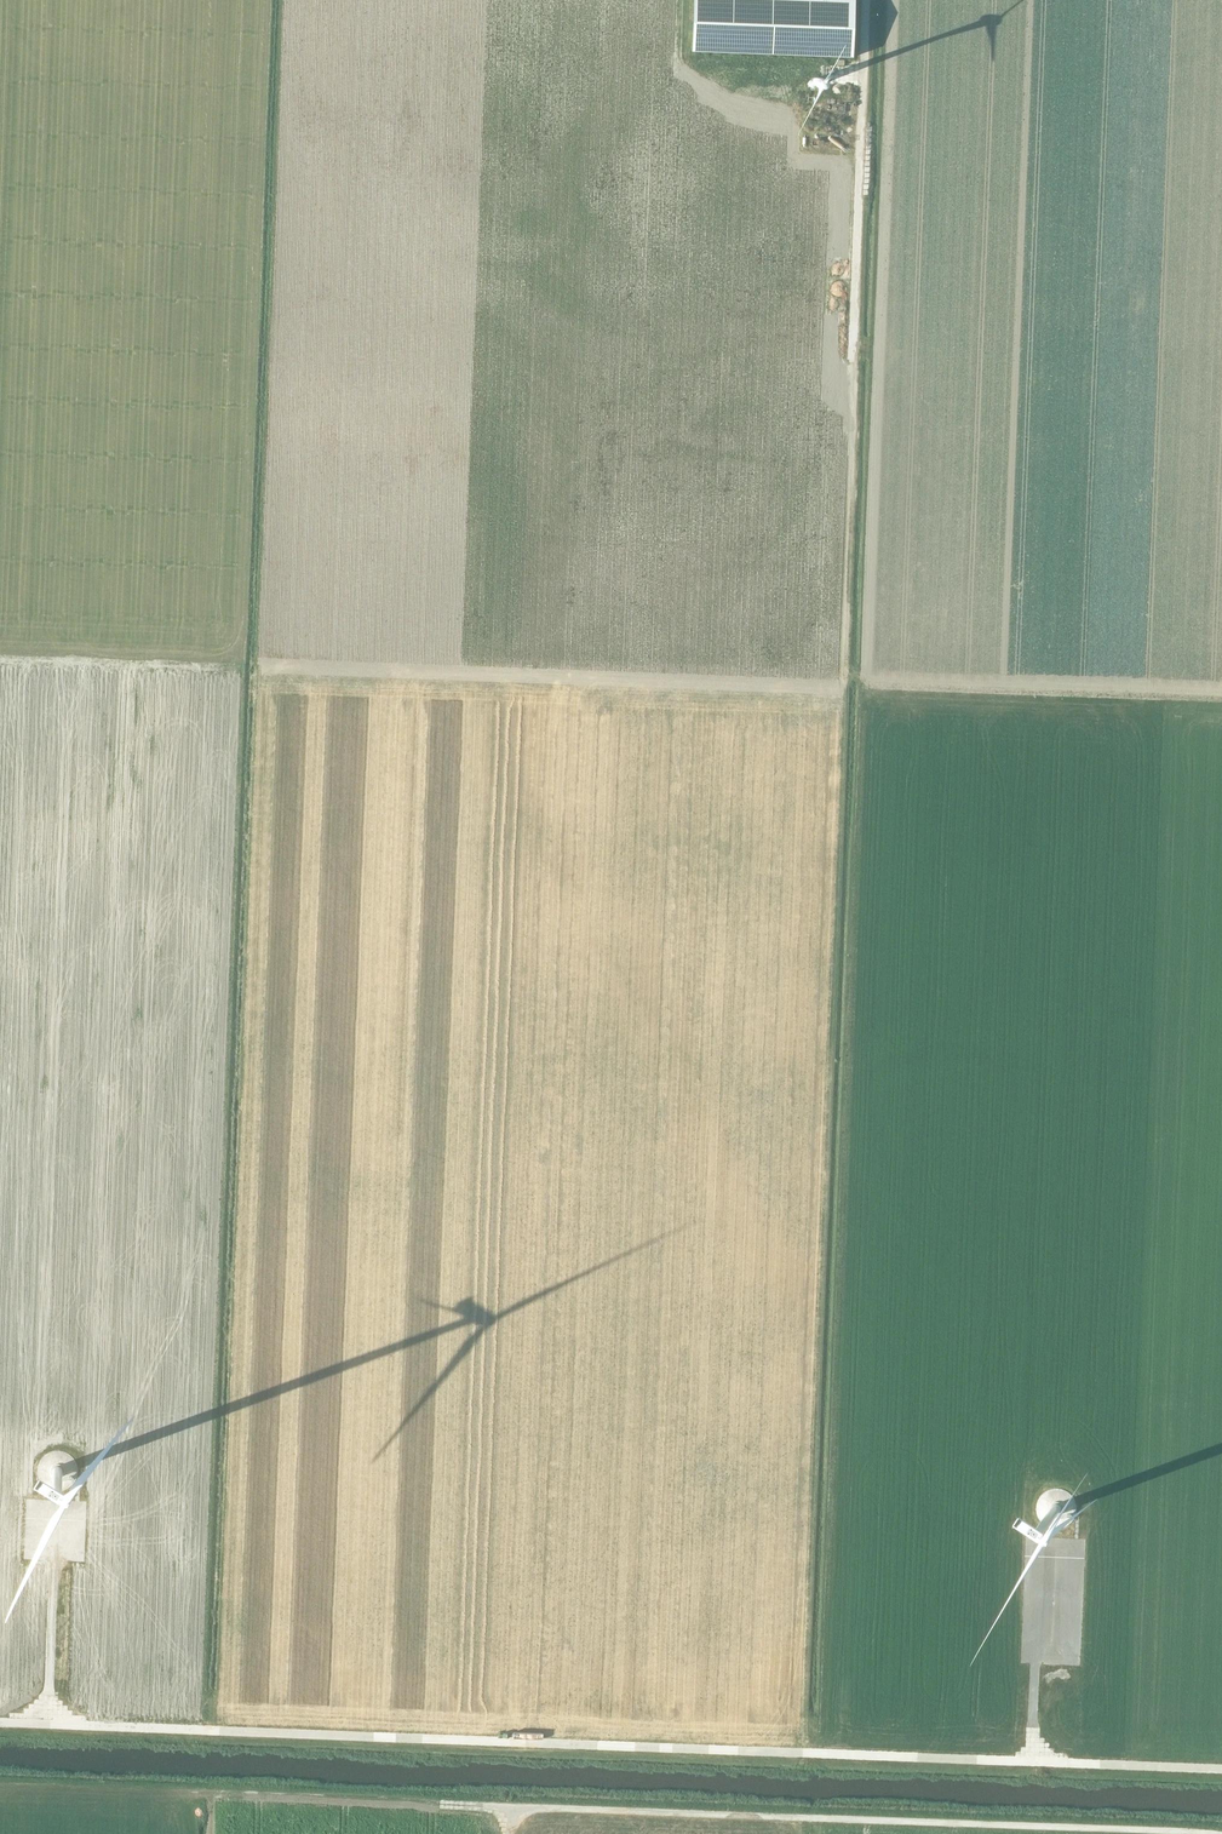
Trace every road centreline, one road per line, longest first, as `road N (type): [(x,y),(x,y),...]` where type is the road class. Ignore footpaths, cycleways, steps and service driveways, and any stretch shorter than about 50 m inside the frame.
road 1 (unclassified): [(511,1833),(525,1809),(1211,1833)]

